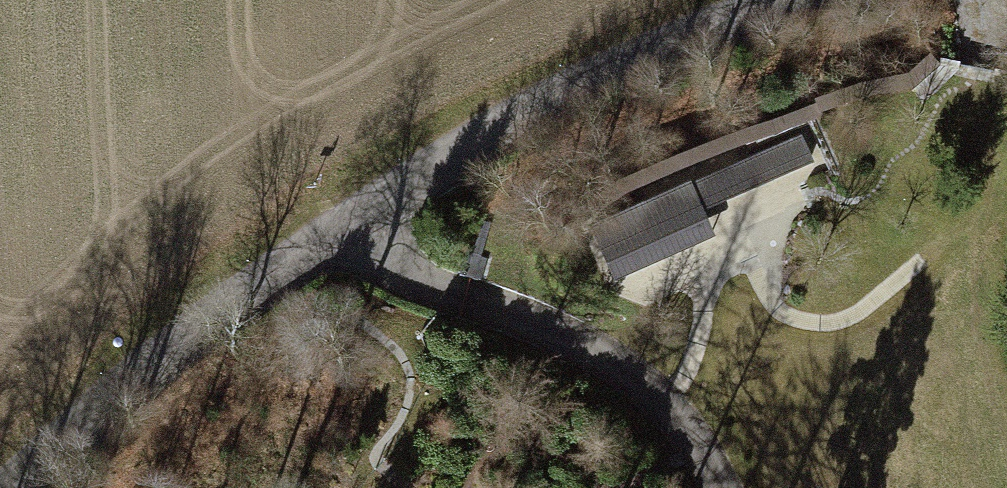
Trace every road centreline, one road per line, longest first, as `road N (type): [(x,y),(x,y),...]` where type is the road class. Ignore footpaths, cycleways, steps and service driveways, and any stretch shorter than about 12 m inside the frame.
road 1 (unclassified): [(9,487),(168,345),(267,270),(533,108),(784,0)]
road 2 (track): [(343,222),(620,381),(703,463),(712,487)]

